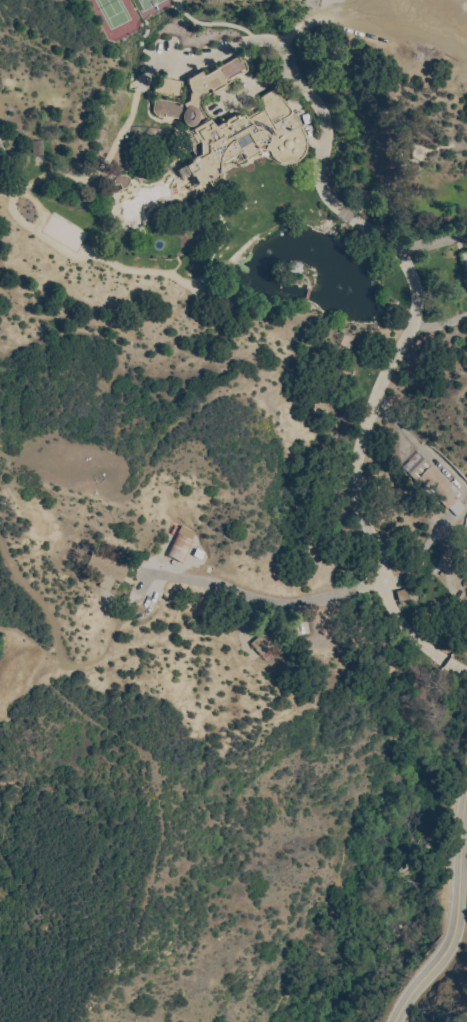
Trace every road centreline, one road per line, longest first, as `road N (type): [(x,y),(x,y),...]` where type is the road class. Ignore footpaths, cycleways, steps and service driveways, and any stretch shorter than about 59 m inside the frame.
road 1 (residential): [(162,60),(187,65),(246,41),(285,51),(325,130),(323,194),(391,245),(411,283),(413,326),(383,381),(365,457),(365,558),(411,636),(466,675)]
road 2 (tertiary): [(394,1021),(454,934),(466,790)]

